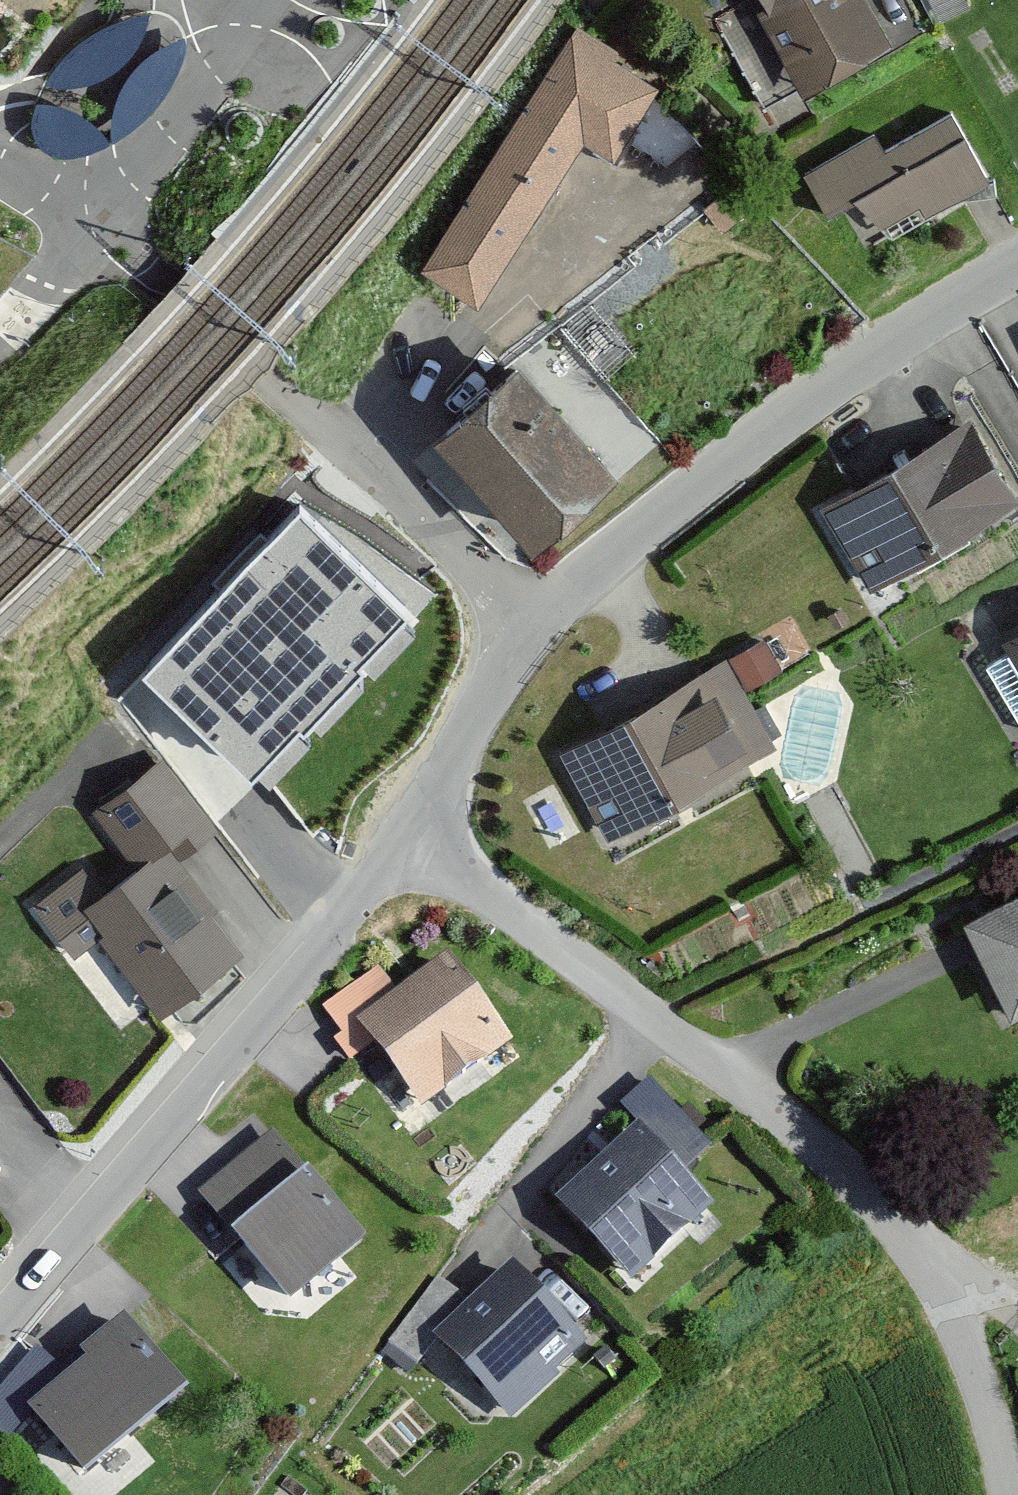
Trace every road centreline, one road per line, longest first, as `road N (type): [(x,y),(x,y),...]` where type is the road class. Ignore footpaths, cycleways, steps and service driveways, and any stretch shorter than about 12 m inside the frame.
road 1 (unclassified): [(940,1269),(869,1189),(761,1099),(563,940),(404,835)]
road 2 (residential): [(0,1319),(404,835)]
road 3 (residential): [(1017,275),(779,428),(593,569),(535,628)]
road 4 (residential): [(363,464),(518,328),(608,192)]
road 5 (residential): [(100,231),(271,0)]
road 6 (residential): [(404,835),(481,689),(535,628)]
road 7 (residential): [(535,628),(363,464)]
road 8 (unclassified): [(1009,1494),(990,1413),(940,1269)]
road 9 (unclassified): [(272,379),(159,281)]
road 10 (residential): [(0,333),(100,231)]
road 11 (residential): [(363,464),(272,379)]
road 12 (residential): [(0,164),(100,231)]

